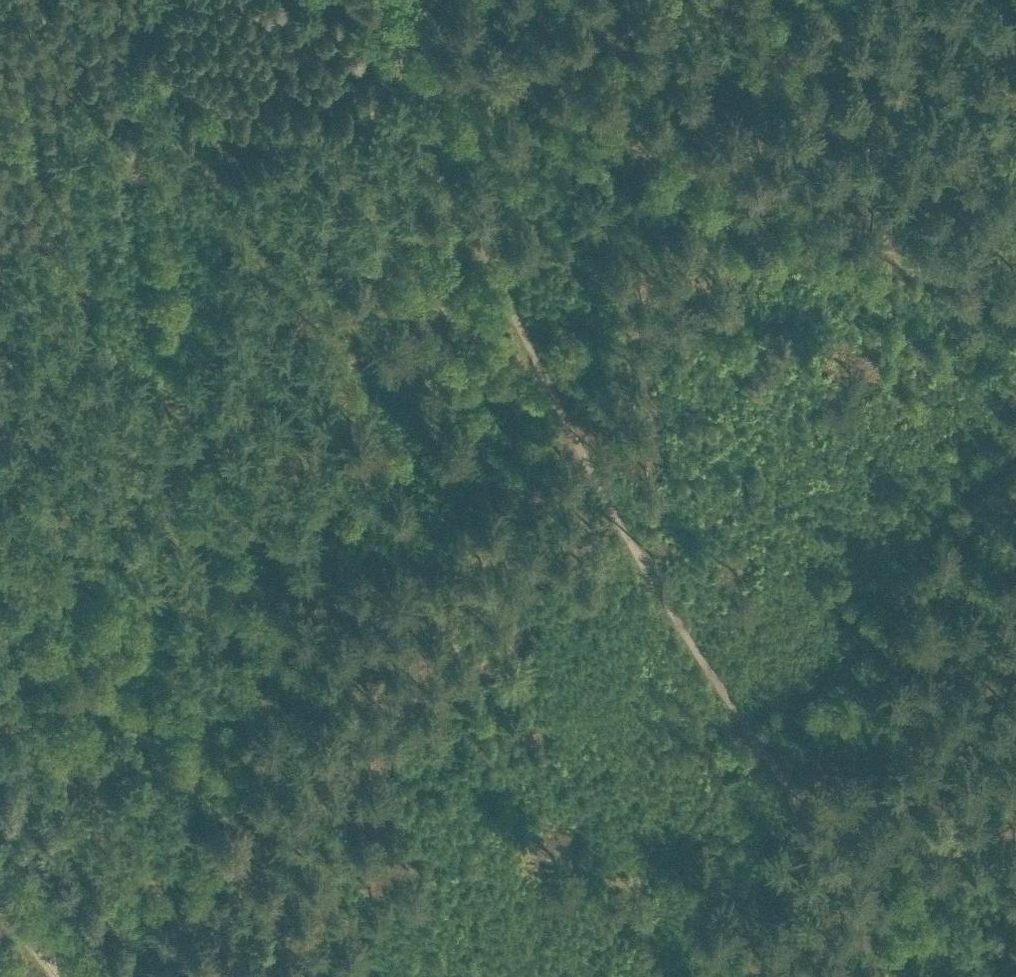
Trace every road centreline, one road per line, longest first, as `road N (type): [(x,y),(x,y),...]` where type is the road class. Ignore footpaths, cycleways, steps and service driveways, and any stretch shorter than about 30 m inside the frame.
road 1 (track): [(902,976),(754,728),(590,478),(480,247),(405,31),(330,0)]
road 2 (track): [(385,0),(405,31),(333,203),(289,342),(177,855),(120,976)]
road 3 (track): [(1015,305),(495,79),(405,31),(428,0)]

